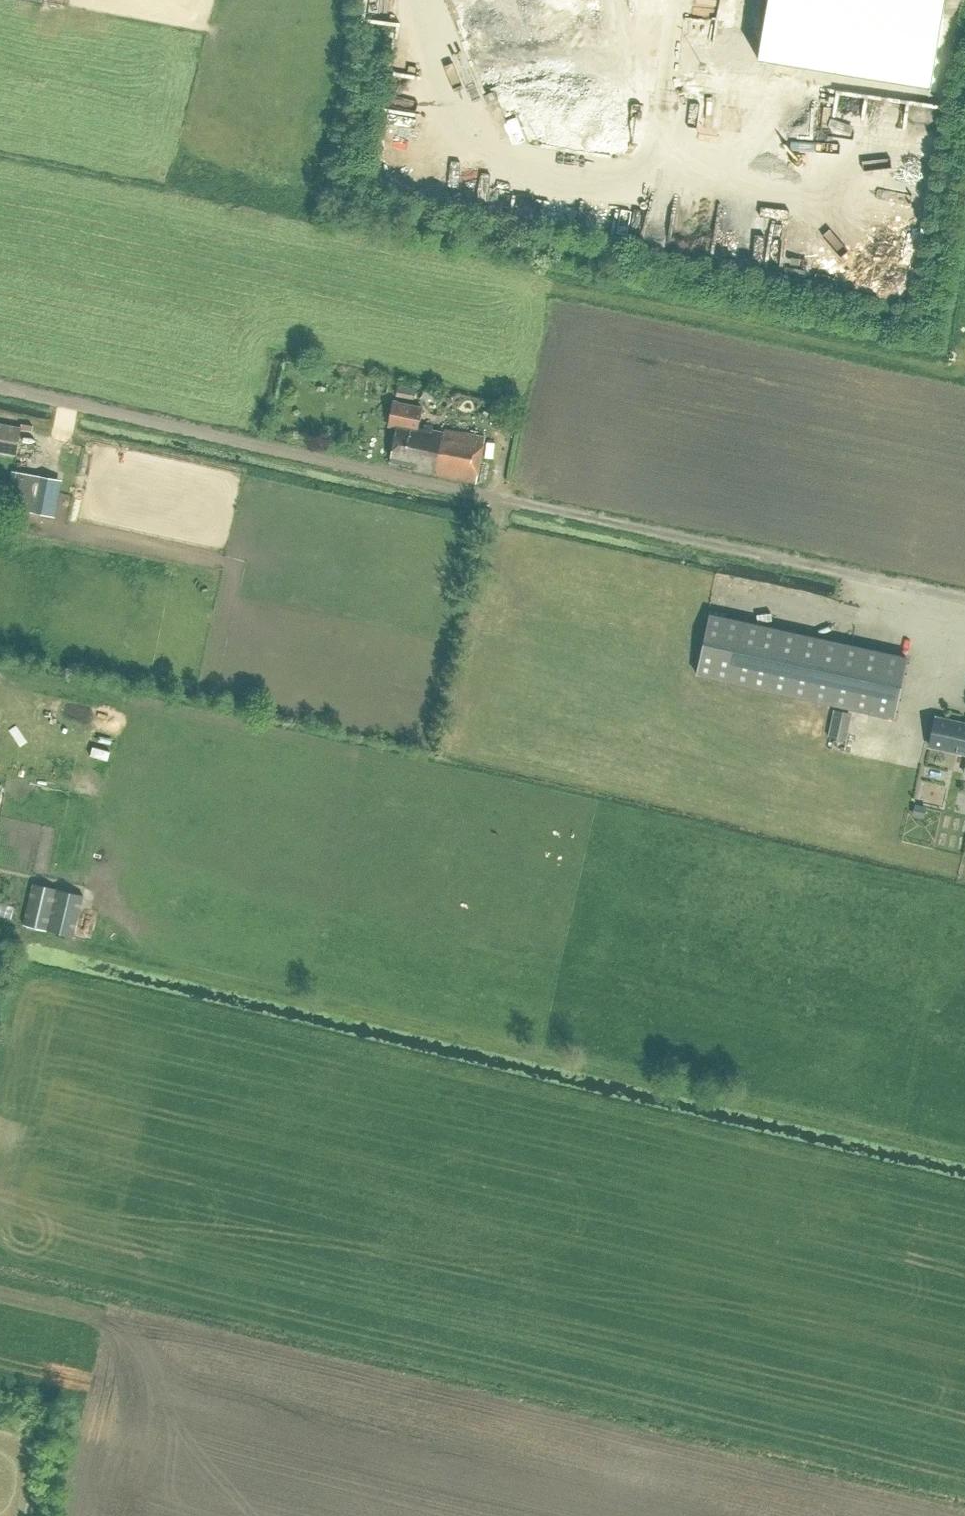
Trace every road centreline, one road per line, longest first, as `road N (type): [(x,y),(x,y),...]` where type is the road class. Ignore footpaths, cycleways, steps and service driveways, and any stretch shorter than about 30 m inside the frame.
road 1 (track): [(0,386),(964,599)]

